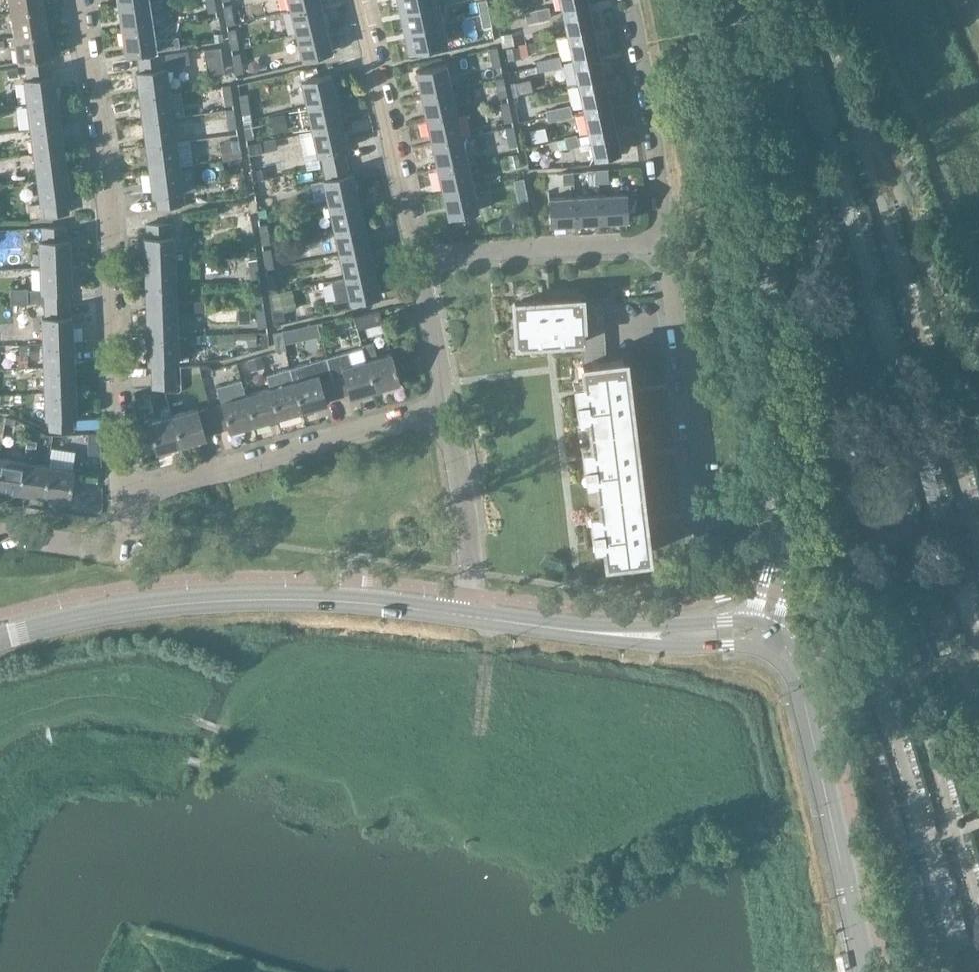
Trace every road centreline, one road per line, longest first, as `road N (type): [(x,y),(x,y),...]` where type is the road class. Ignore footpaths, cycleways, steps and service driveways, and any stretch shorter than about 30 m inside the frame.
road 1 (unclassified): [(765,636),(786,547),(784,491),(727,0)]
road 2 (residential): [(78,0),(108,195),(121,498)]
road 3 (tertiary): [(0,637),(115,612),(250,600),(470,616)]
road 4 (tertiary): [(865,971),(799,675),(765,636)]
road 5 (residential): [(121,498),(447,404)]
road 6 (residential): [(655,242),(668,262),(705,537)]
road 7 (tertiary): [(470,616),(639,635),(765,636)]
road 8 (residential): [(416,255),(355,0)]
road 9 (residential): [(626,0),(657,143),(663,211),(655,242)]
road 10 (residential): [(416,255),(655,242)]
road 11 (residential): [(447,404),(476,515),(472,595)]
road 12 (residential): [(0,532),(116,550),(121,498)]
road 13 (residential): [(447,404),(416,255)]

